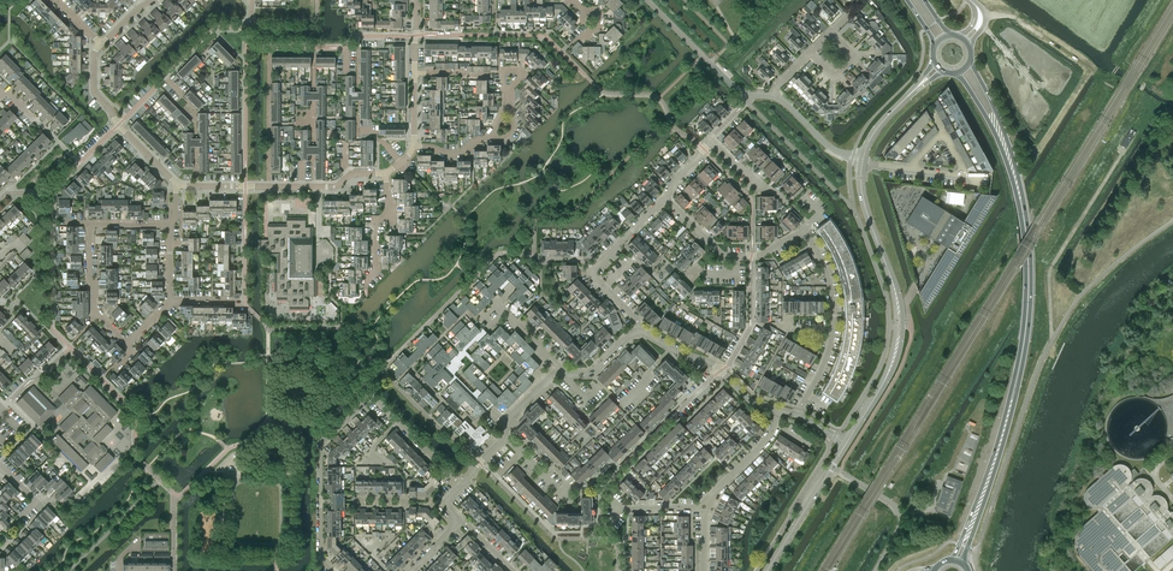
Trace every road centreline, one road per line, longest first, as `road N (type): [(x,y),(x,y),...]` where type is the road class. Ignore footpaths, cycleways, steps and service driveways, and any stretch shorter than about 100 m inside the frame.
road 1 (primary): [(963,564),(1009,421),(1031,279),(1015,166),(970,62)]
road 2 (primary): [(956,73),(1011,175),(1024,235),(1025,302),(1004,420),(952,560)]
road 3 (residential): [(331,570),(321,561),(321,443),(367,397),(462,485)]
road 4 (tertiary): [(846,443),(882,387),(899,335),(862,162)]
road 5 (residential): [(90,225),(95,310),(127,346),(170,300)]
road 6 (residential): [(175,184),(333,187),(349,175)]
road 7 (residential): [(506,427),(448,369),(505,311)]
road 8 (residential): [(770,96),(741,94),(647,0)]
road 9 (tertiary): [(765,570),(846,443)]
road 10 (residential): [(605,286),(591,272),(666,198)]
road 11 (residential): [(366,287),(376,267),(376,224),(387,210),(386,174)]

